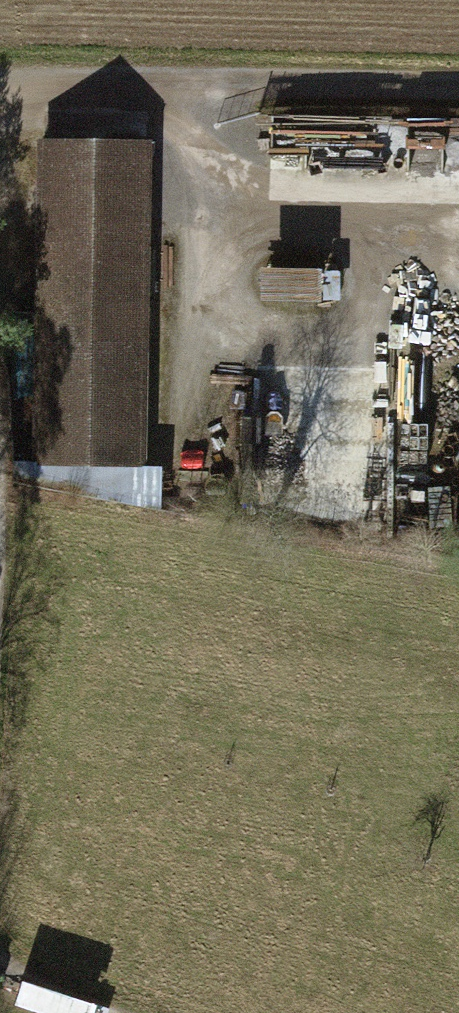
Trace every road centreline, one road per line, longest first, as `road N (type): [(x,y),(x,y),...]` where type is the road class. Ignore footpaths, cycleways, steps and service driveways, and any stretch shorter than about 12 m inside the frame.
road 1 (track): [(0,81),(458,86)]
road 2 (track): [(115,1012),(34,987),(0,967)]

